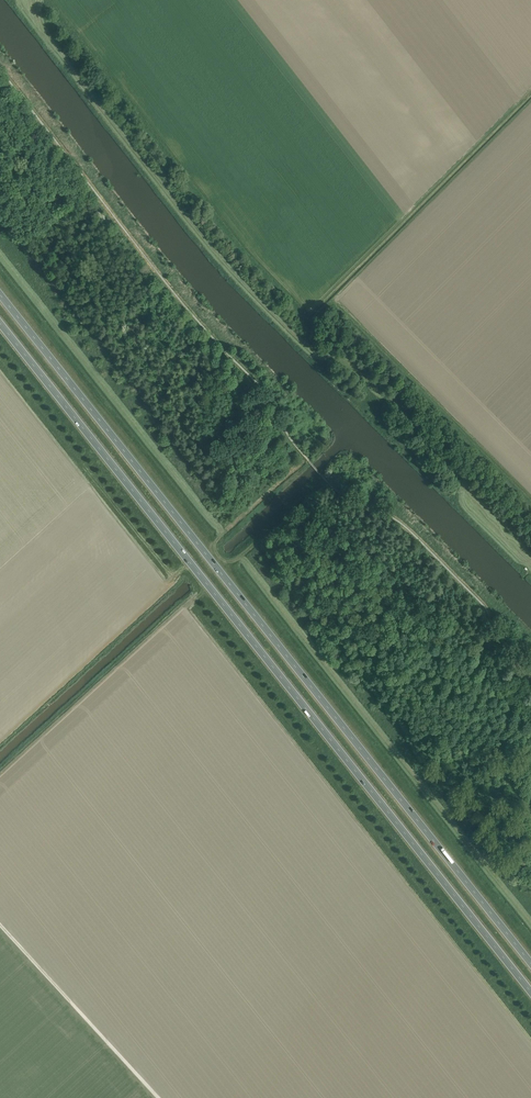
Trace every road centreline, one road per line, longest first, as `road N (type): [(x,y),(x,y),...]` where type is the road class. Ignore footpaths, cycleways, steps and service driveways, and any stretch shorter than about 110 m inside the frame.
road 1 (trunk): [(0,323),(530,992)]
road 2 (trunk): [(530,963),(0,295)]
road 3 (track): [(217,256),(310,350),(340,358),(399,400),(454,468),(467,498),(530,564)]

